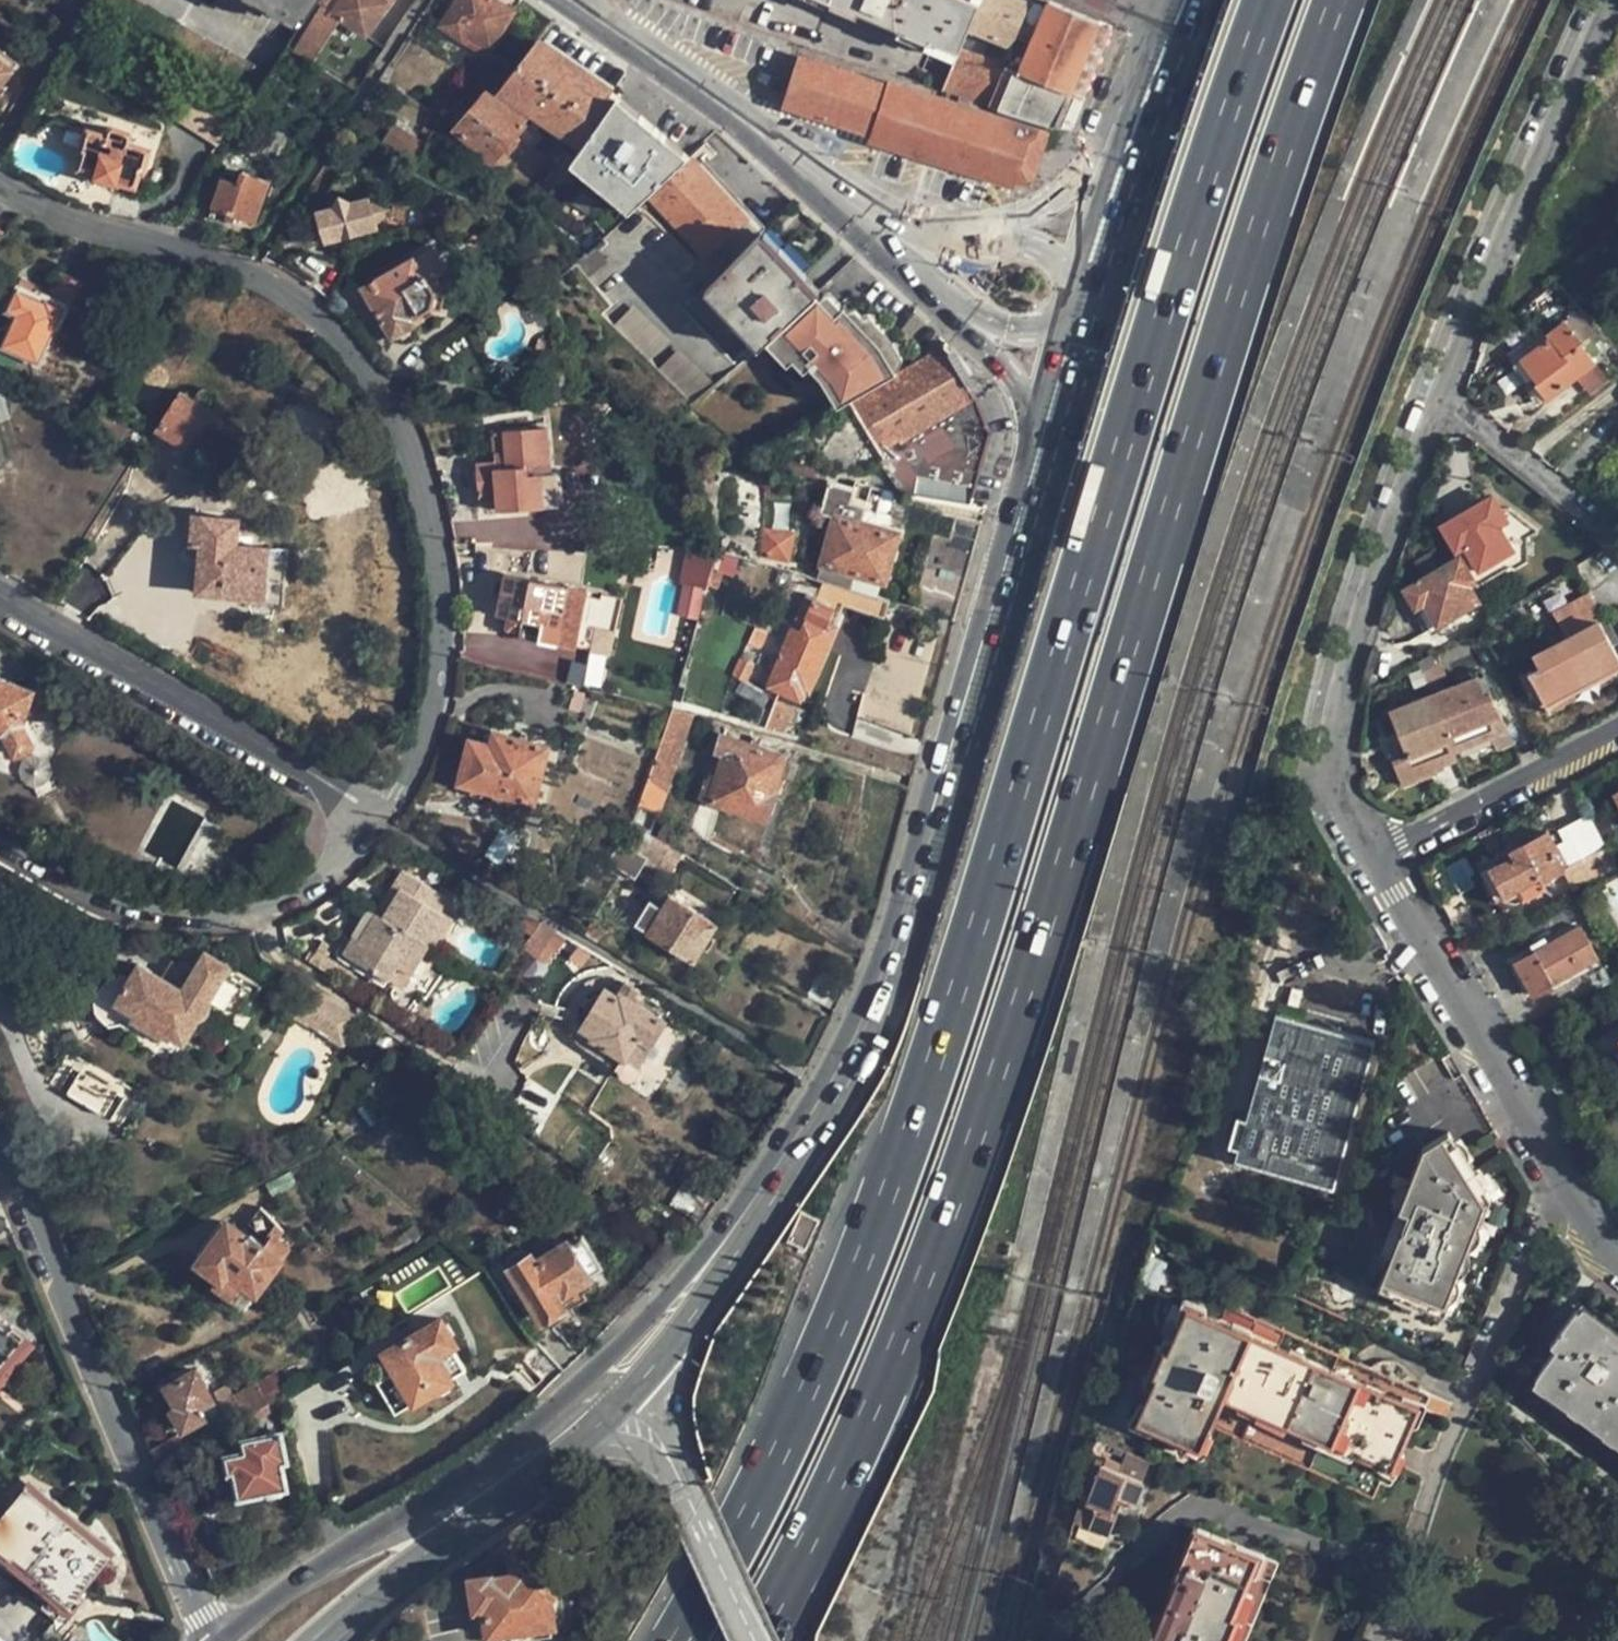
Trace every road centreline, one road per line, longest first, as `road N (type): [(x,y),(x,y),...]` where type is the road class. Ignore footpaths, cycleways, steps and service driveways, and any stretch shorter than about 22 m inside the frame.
road 1 (motorway): [(1269,0),(1205,179),(922,1096),(821,1357),(675,1640)]
road 2 (motorway): [(752,1640),(933,1251),(982,1120),(1267,189),(1335,0)]
road 3 (residential): [(0,181),(98,227),(245,269),(296,298),(345,347),(394,418),(429,505),(444,610),(437,695),(417,758),(384,816)]
road 4 (secondary): [(725,1239),(826,1094),(883,971),(1036,463)]
road 5 (secondary): [(725,1239),(504,1451),(217,1640)]
road 6 (secondary): [(315,1640),(584,1438),(644,1376),(725,1239)]
road 7 (residential): [(0,1143),(210,1640)]
road 8 (residential): [(1439,395),(1346,635),(1331,743),(1339,803),(1371,857)]
road 9 (residential): [(0,595),(384,816)]
road 10 (residential): [(384,816),(340,869),(279,903),(197,914),(135,906),(84,887),(0,839)]
road 11 (residential): [(1601,0),(1557,87),(1439,395)]
road 12 (residential): [(1407,1554),(1313,1546),(1195,1503),(1146,1531),(1068,1621),(1062,1640)]
road 13 (residential): [(1562,1181),(1407,1554)]
road 14 (secondary): [(887,232),(570,4)]
road 15 (residential): [(1371,857),(1562,1181)]
road 16 (residential): [(1371,857),(1617,727)]
road 17 (residential): [(1439,395),(1547,479),(1617,550)]
road 18 (secondary): [(1145,95),(1073,185),(985,231)]
road 19 (secondary): [(932,293),(1009,376),(1036,463)]
road 20 (secondary): [(1087,290),(1145,95)]
road 21 (secondary): [(932,293),(1012,329),(1076,328)]
road 22 (secondary): [(1036,463),(1076,328)]
road 23 (secondary): [(1087,290),(1037,247),(985,231)]

